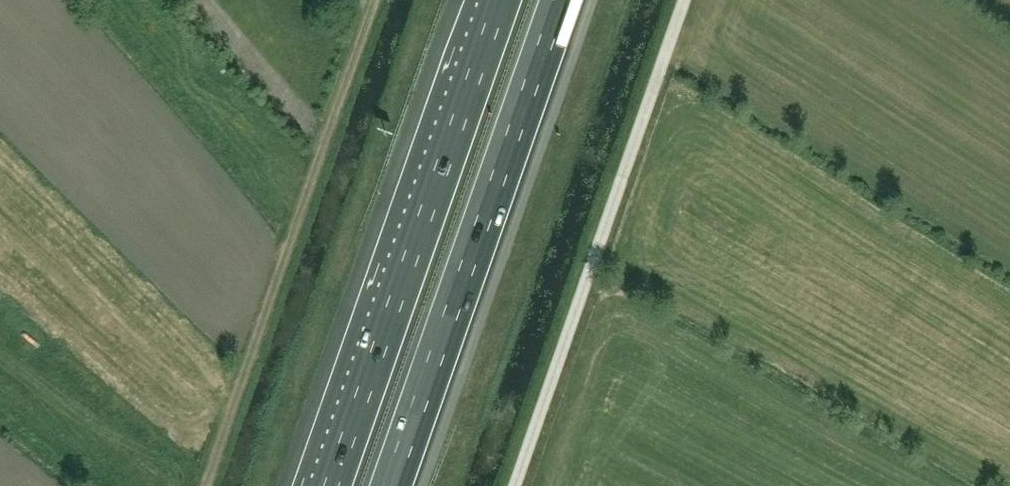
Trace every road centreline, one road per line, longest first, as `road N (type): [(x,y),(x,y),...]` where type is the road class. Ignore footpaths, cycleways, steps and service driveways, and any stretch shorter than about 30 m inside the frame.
road 1 (track): [(205,485),(378,0)]
road 2 (motorway): [(502,0),(331,485)]
road 3 (motorway): [(397,485),(565,0)]

